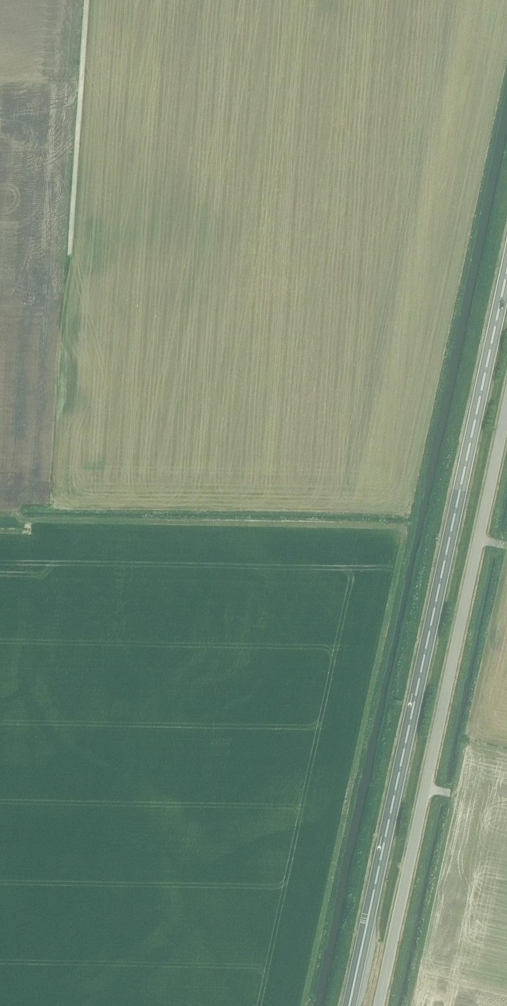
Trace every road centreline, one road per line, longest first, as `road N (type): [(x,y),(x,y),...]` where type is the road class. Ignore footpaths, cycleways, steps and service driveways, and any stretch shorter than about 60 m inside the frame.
road 1 (trunk): [(351,1005),(506,271)]
road 2 (unclassified): [(381,1005),(506,416)]
road 3 (track): [(71,236),(88,0)]

